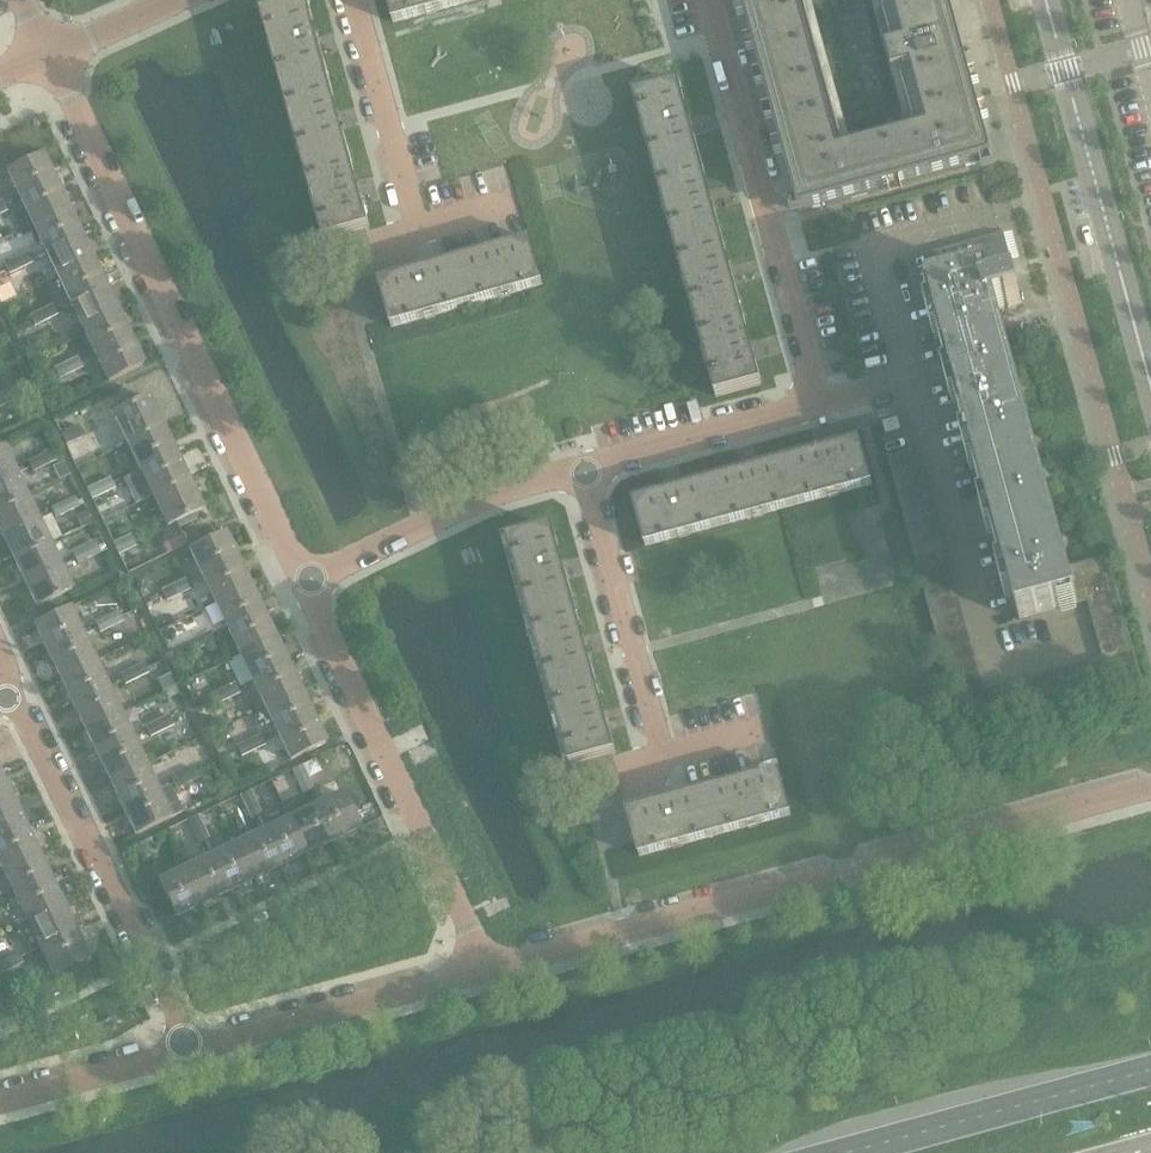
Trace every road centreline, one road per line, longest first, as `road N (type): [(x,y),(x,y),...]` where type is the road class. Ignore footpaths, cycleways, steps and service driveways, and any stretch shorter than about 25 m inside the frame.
road 1 (unclassified): [(489,969),(1150,784)]
road 2 (residential): [(303,583),(48,52)]
road 3 (residential): [(489,969),(303,583)]
road 4 (residential): [(817,402),(708,0)]
road 5 (residential): [(190,1047),(10,694)]
road 6 (tertiary): [(1150,378),(1046,0)]
road 7 (residential): [(751,732),(663,758),(578,470)]
road 8 (residential): [(492,206),(416,228),(352,0)]
road 9 (primary): [(1150,1073),(847,1152)]
road 10 (unclassified): [(190,1047),(489,969)]
road 11 (residential): [(303,583),(476,501),(578,470)]
road 12 (residential): [(578,470),(817,402)]
road 13 (unclassified): [(0,1100),(190,1047)]
road 14 (residential): [(48,52),(171,0)]

